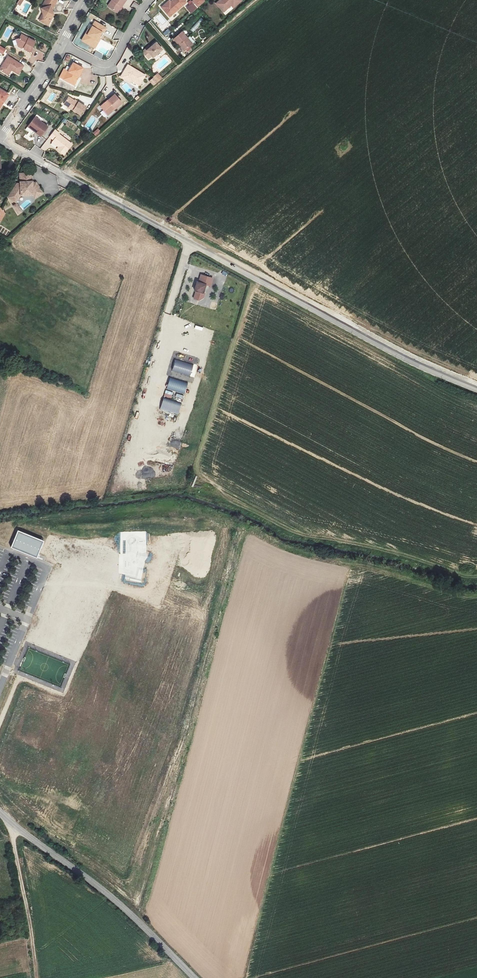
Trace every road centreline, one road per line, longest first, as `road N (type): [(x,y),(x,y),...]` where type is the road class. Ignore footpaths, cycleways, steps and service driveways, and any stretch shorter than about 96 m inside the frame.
road 1 (unclassified): [(476,389),(58,170)]
road 2 (track): [(58,170),(260,0)]
road 3 (unclassified): [(195,977),(154,934),(16,827)]
road 4 (track): [(16,827),(36,977)]
road 5 (residential): [(148,0),(110,63),(62,45)]

